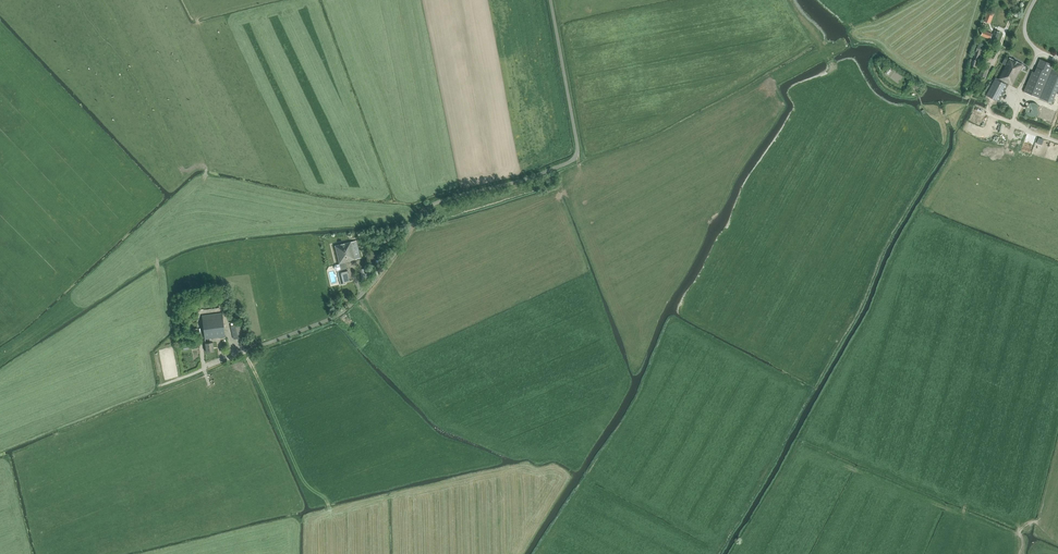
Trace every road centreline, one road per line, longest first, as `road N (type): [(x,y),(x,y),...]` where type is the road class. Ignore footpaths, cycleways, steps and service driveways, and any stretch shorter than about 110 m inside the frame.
road 1 (track): [(331,513),(303,475),(250,362),(241,366)]
road 2 (track): [(153,290),(165,225),(206,166)]

